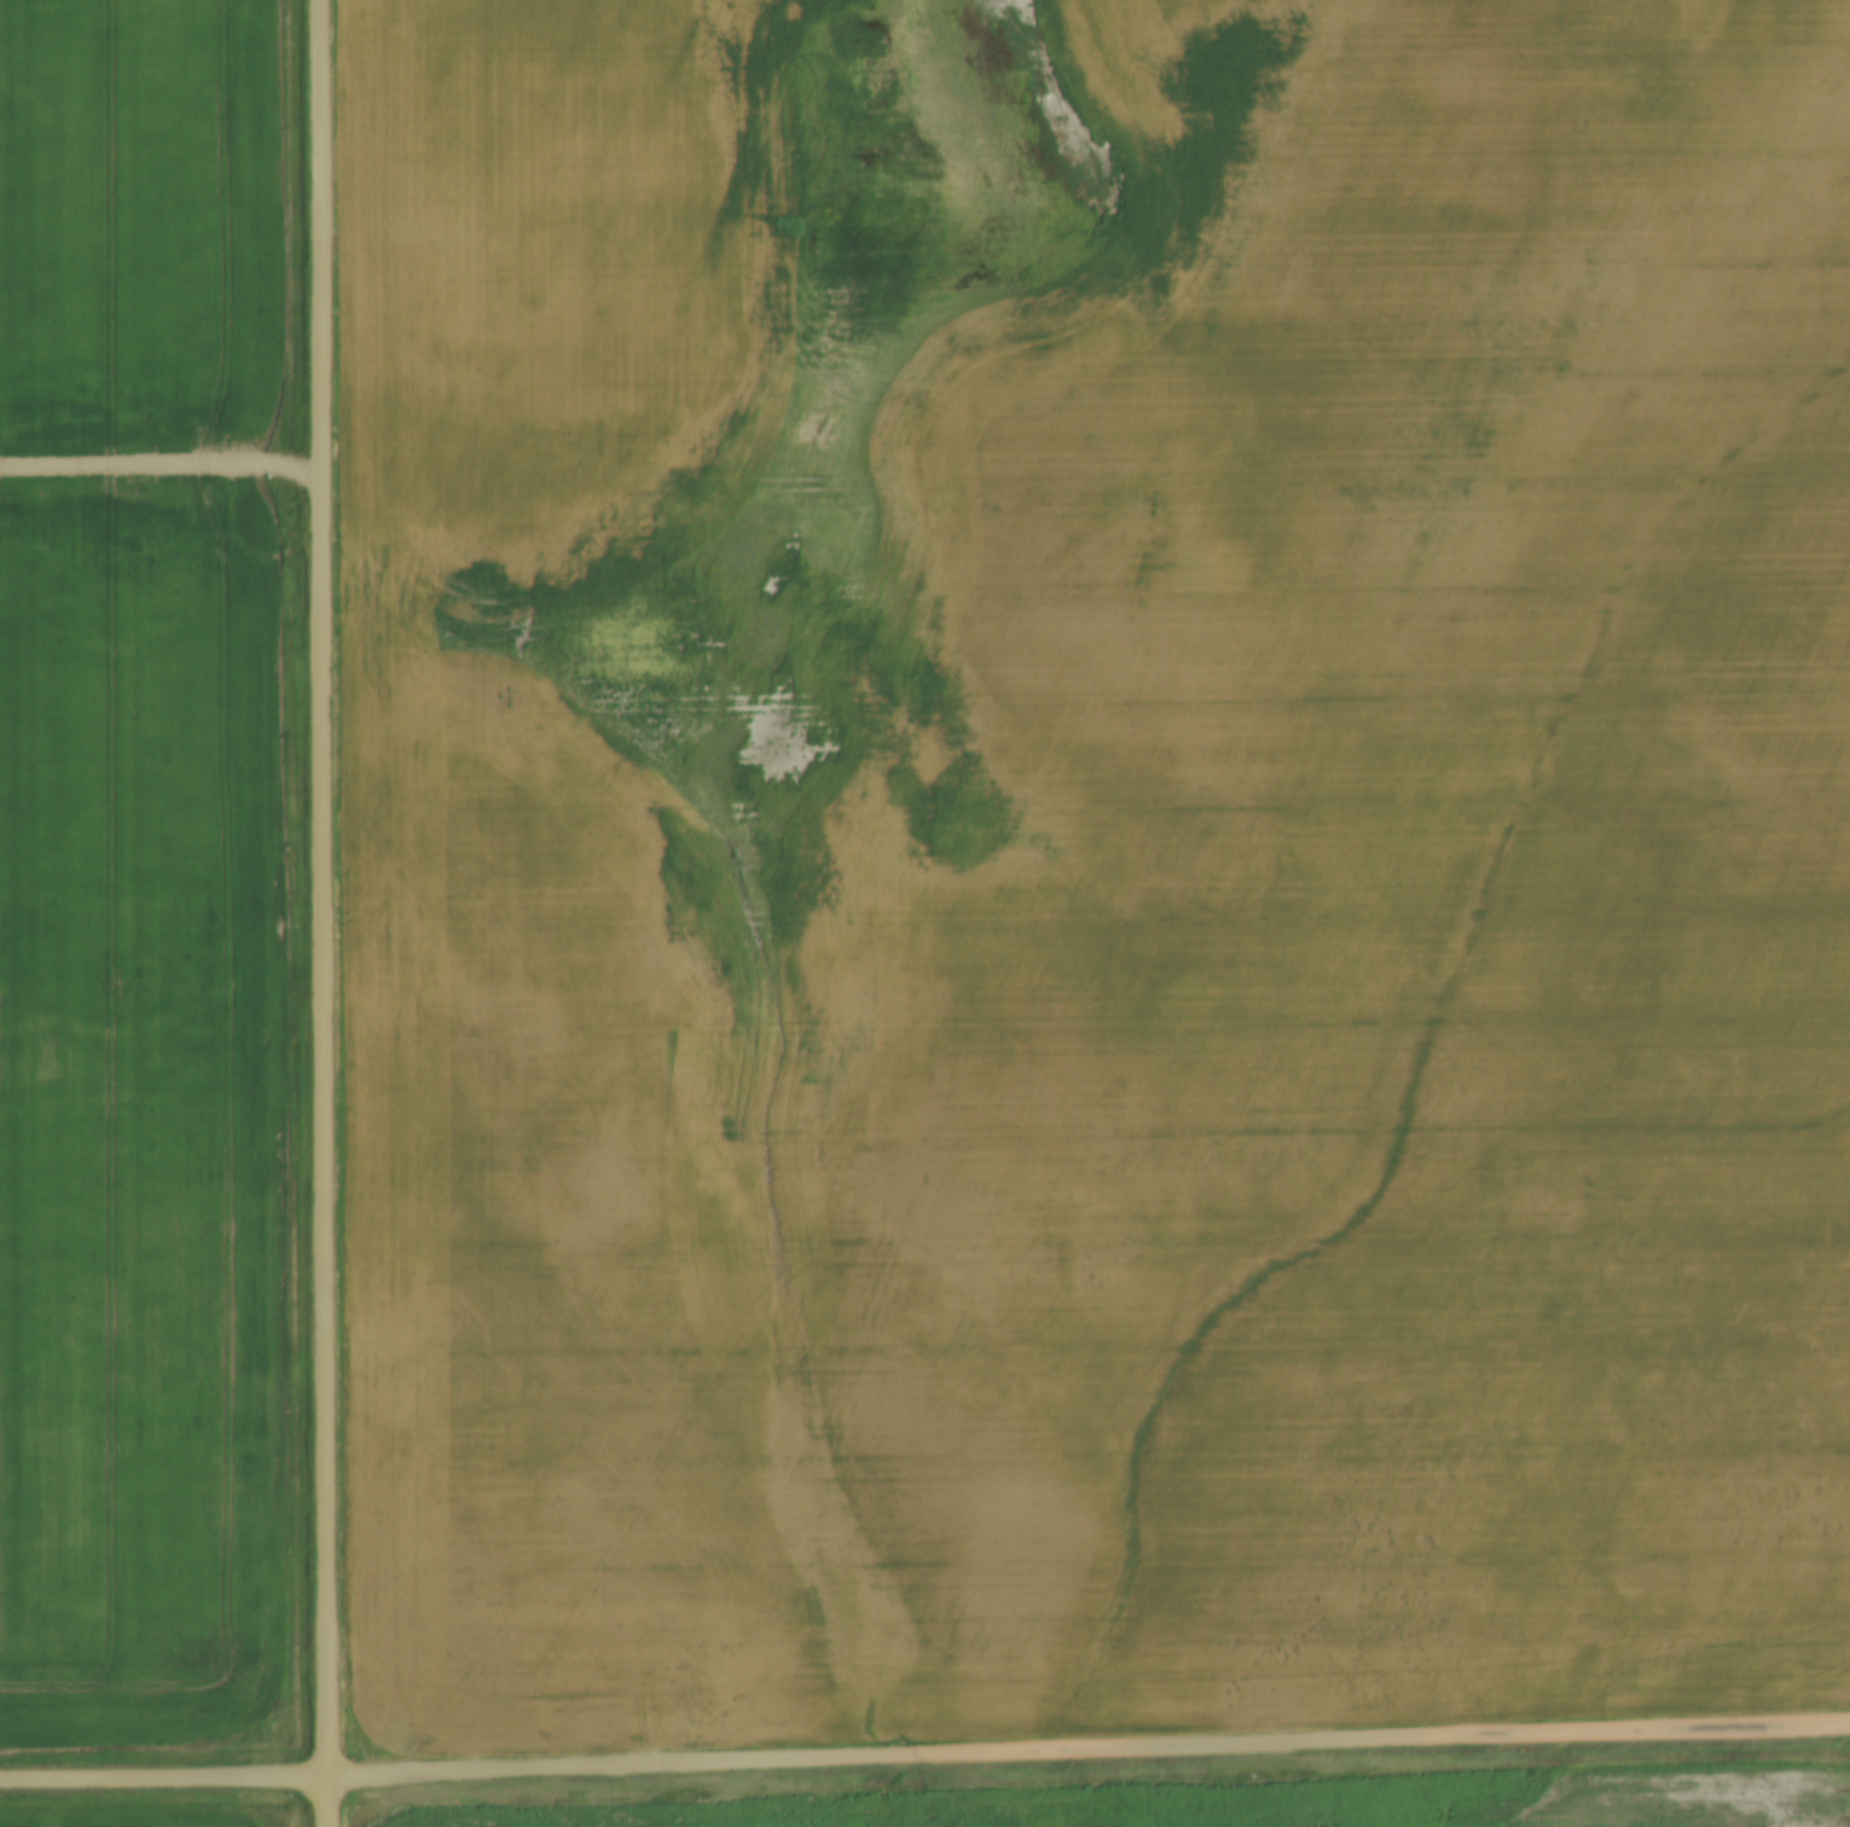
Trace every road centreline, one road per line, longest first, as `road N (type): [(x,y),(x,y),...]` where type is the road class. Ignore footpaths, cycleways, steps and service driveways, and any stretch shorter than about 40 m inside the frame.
road 1 (tertiary): [(325,1826),(327,819),(317,0)]
road 2 (residential): [(325,1771),(0,1778)]

